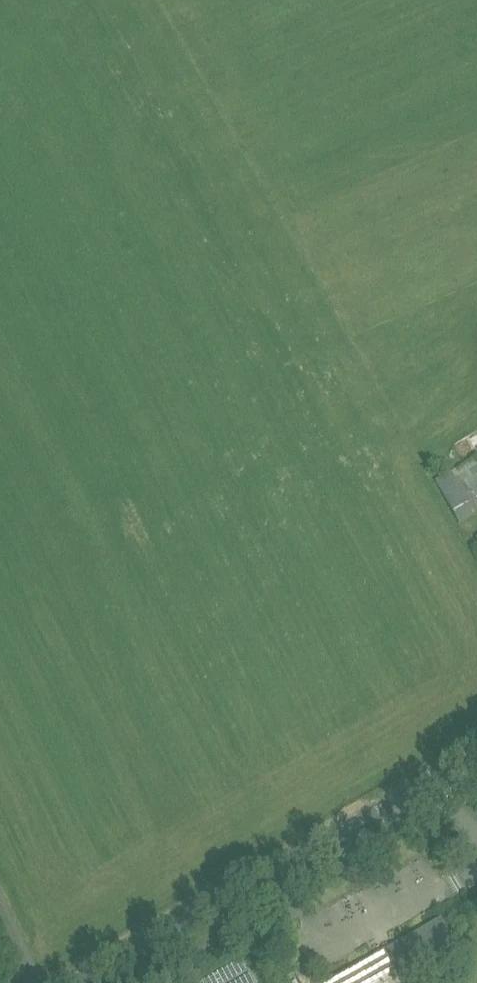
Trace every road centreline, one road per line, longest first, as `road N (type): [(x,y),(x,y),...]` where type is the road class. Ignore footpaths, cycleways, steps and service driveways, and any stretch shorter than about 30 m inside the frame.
road 1 (tertiary): [(78,982),(476,760)]

